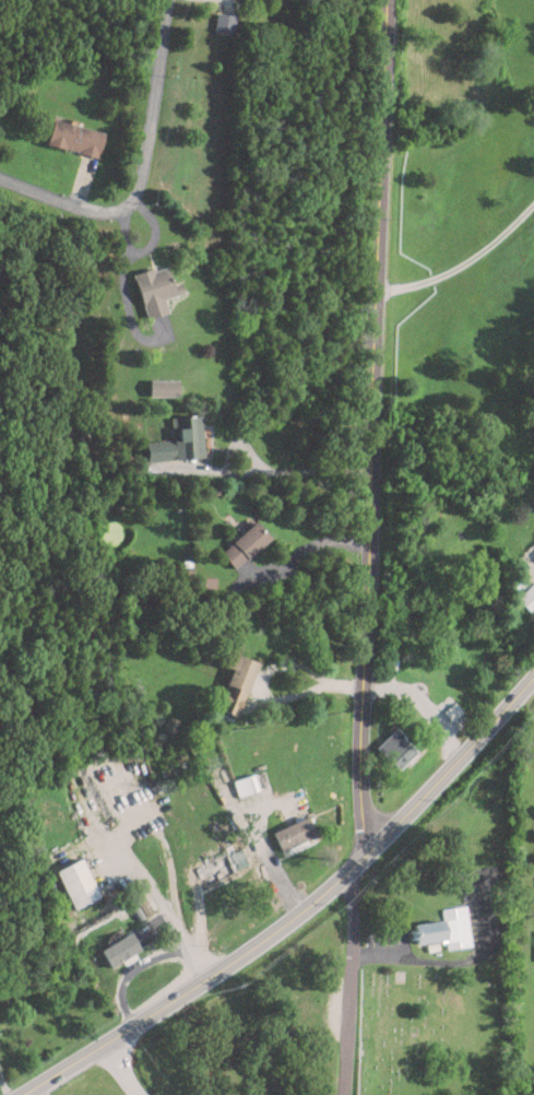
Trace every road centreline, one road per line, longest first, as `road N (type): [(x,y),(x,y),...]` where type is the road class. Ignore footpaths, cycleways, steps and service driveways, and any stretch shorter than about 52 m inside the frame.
road 1 (residential): [(369,850),(360,719),(384,0)]
road 2 (secondary): [(17,1094),(210,974),(352,868),(533,676)]
road 3 (residential): [(0,177),(100,211),(129,201),(140,179),(166,0)]
road 4 (residential): [(352,868),(347,1094)]
road 5 (residential): [(120,853),(210,974)]

